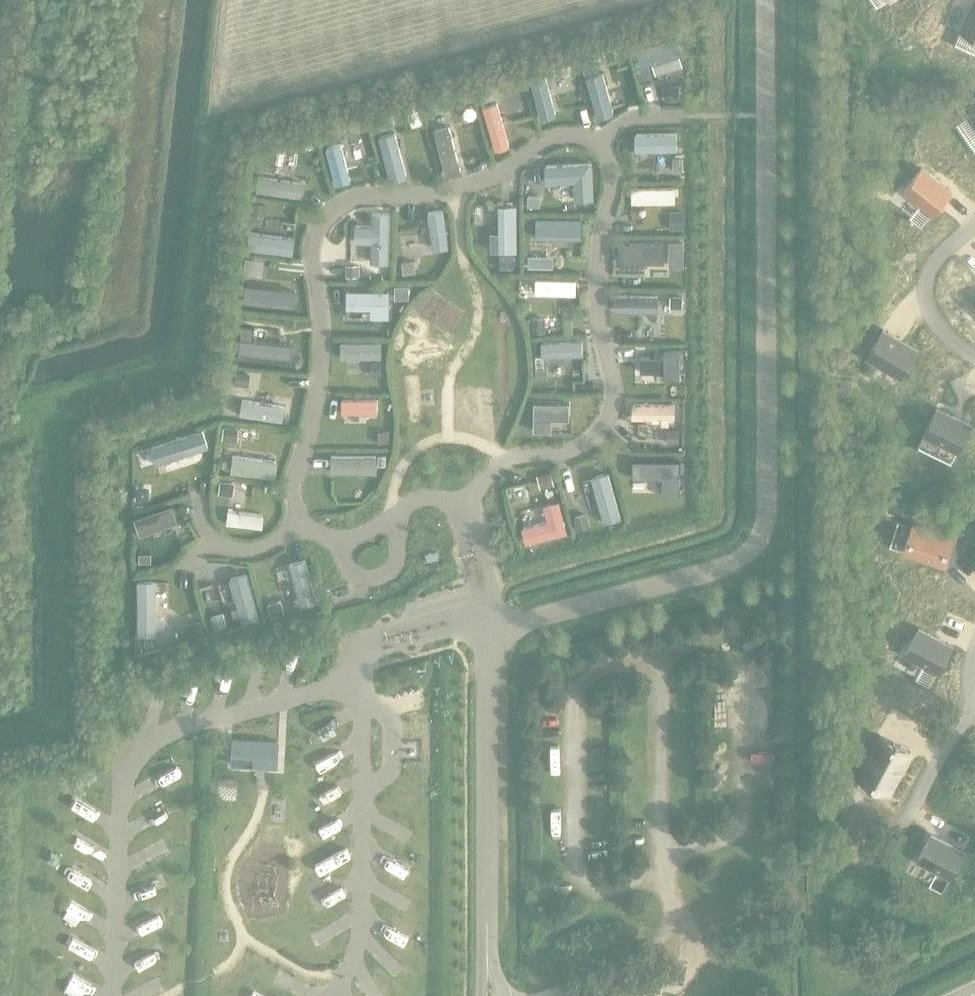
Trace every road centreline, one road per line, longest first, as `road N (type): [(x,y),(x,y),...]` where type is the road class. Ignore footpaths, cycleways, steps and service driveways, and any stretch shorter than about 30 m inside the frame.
road 1 (unclassified): [(487,919),(490,671),(499,637),(524,622),(749,562),(768,530),(768,0)]

